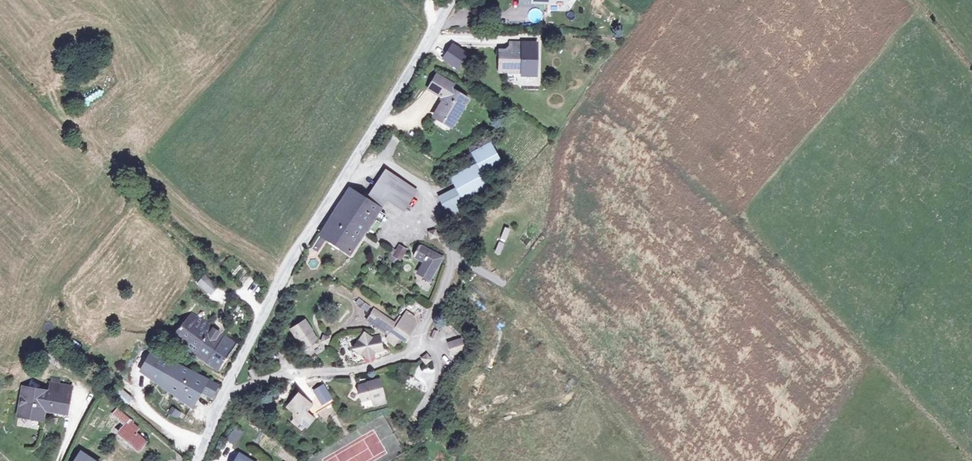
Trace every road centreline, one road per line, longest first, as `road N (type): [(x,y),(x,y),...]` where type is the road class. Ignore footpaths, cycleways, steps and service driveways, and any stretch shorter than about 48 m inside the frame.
road 1 (residential): [(452,0),(284,274),(196,460)]
road 2 (track): [(506,284),(529,299),(656,460)]

